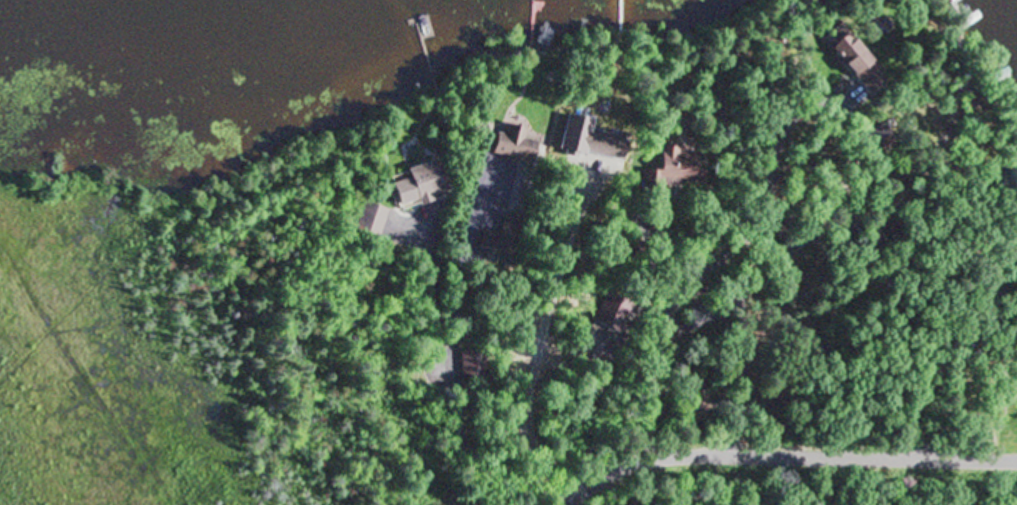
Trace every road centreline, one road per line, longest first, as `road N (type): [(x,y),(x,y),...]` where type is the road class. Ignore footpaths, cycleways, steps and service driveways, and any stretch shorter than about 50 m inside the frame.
road 1 (residential): [(560,504),(615,471),(679,452),(1016,456)]
road 2 (residential): [(586,489),(586,384),(767,108)]
road 3 (residential): [(832,93),(826,224),(800,371),(796,453)]
road 4 (residential): [(1016,291),(949,328),(953,455)]

